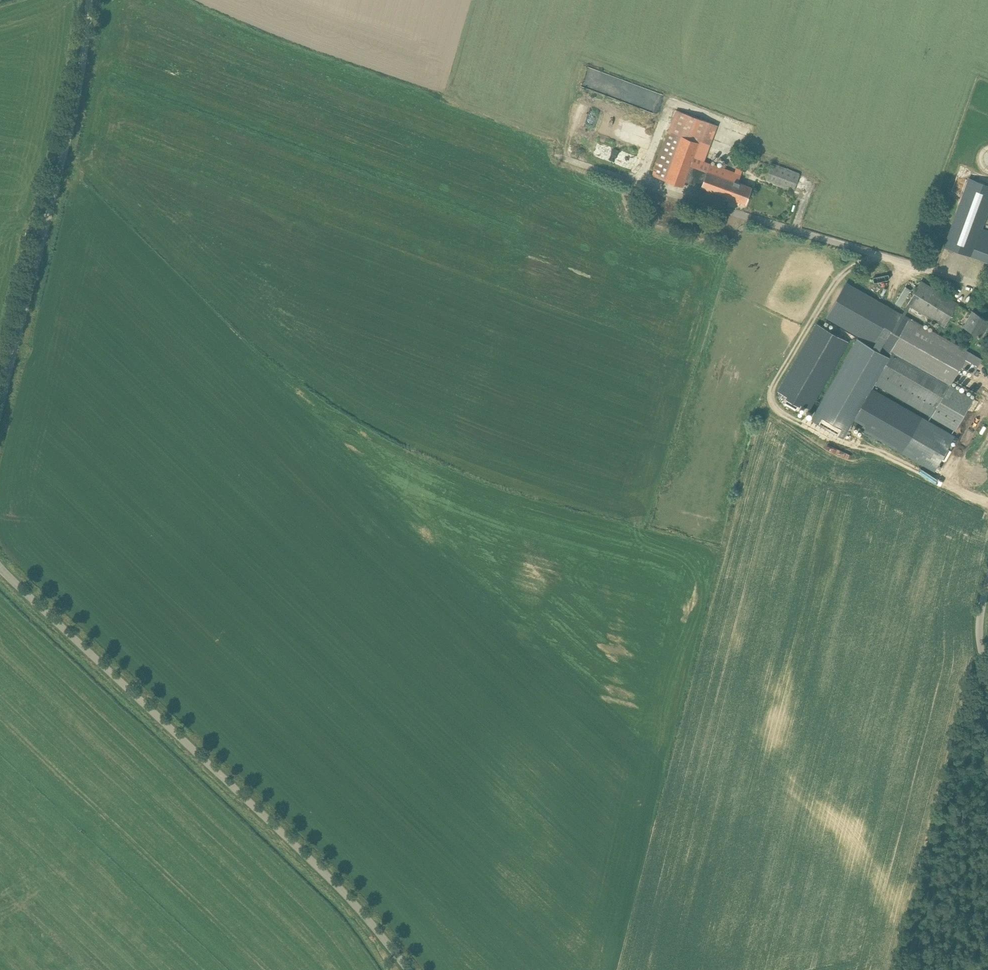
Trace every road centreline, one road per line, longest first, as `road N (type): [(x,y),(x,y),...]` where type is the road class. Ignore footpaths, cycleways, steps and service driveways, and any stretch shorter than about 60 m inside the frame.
road 1 (unclassified): [(407,969),(358,908),(0,564)]
road 2 (unclassified): [(987,289),(563,158)]
road 3 (unclassified): [(0,423),(71,126),(91,0)]

